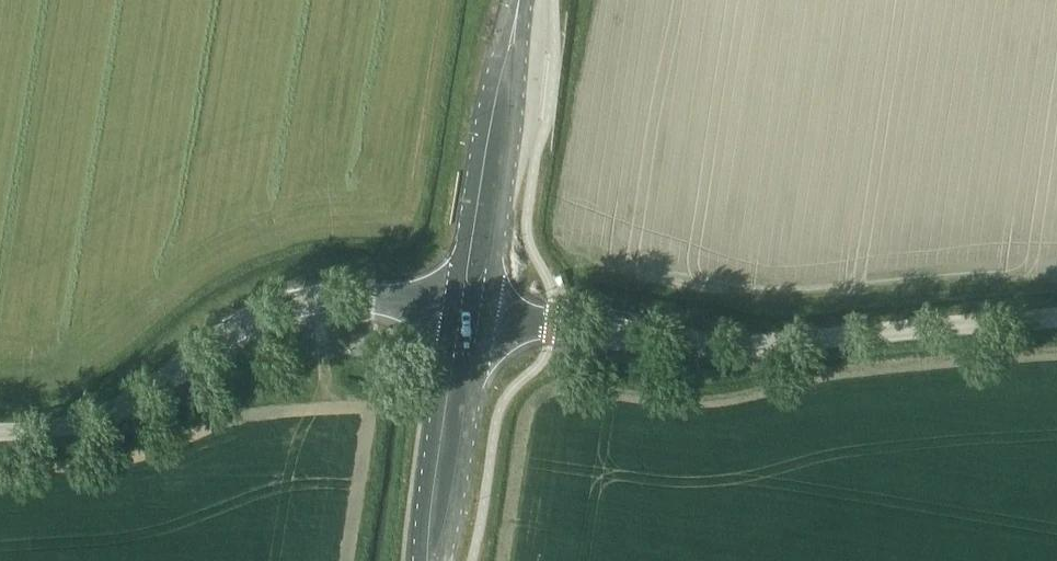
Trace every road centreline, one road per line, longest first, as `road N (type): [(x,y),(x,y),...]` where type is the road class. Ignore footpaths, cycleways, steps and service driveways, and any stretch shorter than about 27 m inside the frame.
road 1 (tertiary): [(486,314),(738,345),(1056,321)]
road 2 (tertiary): [(450,309),(371,298),(280,310),(222,336),(117,406),(0,429)]
road 3 (primary): [(486,314),(529,0)]
road 4 (primary): [(509,0),(450,309)]
road 5 (primary): [(450,309),(418,560)]
road 6 (primary): [(444,560),(486,314)]

